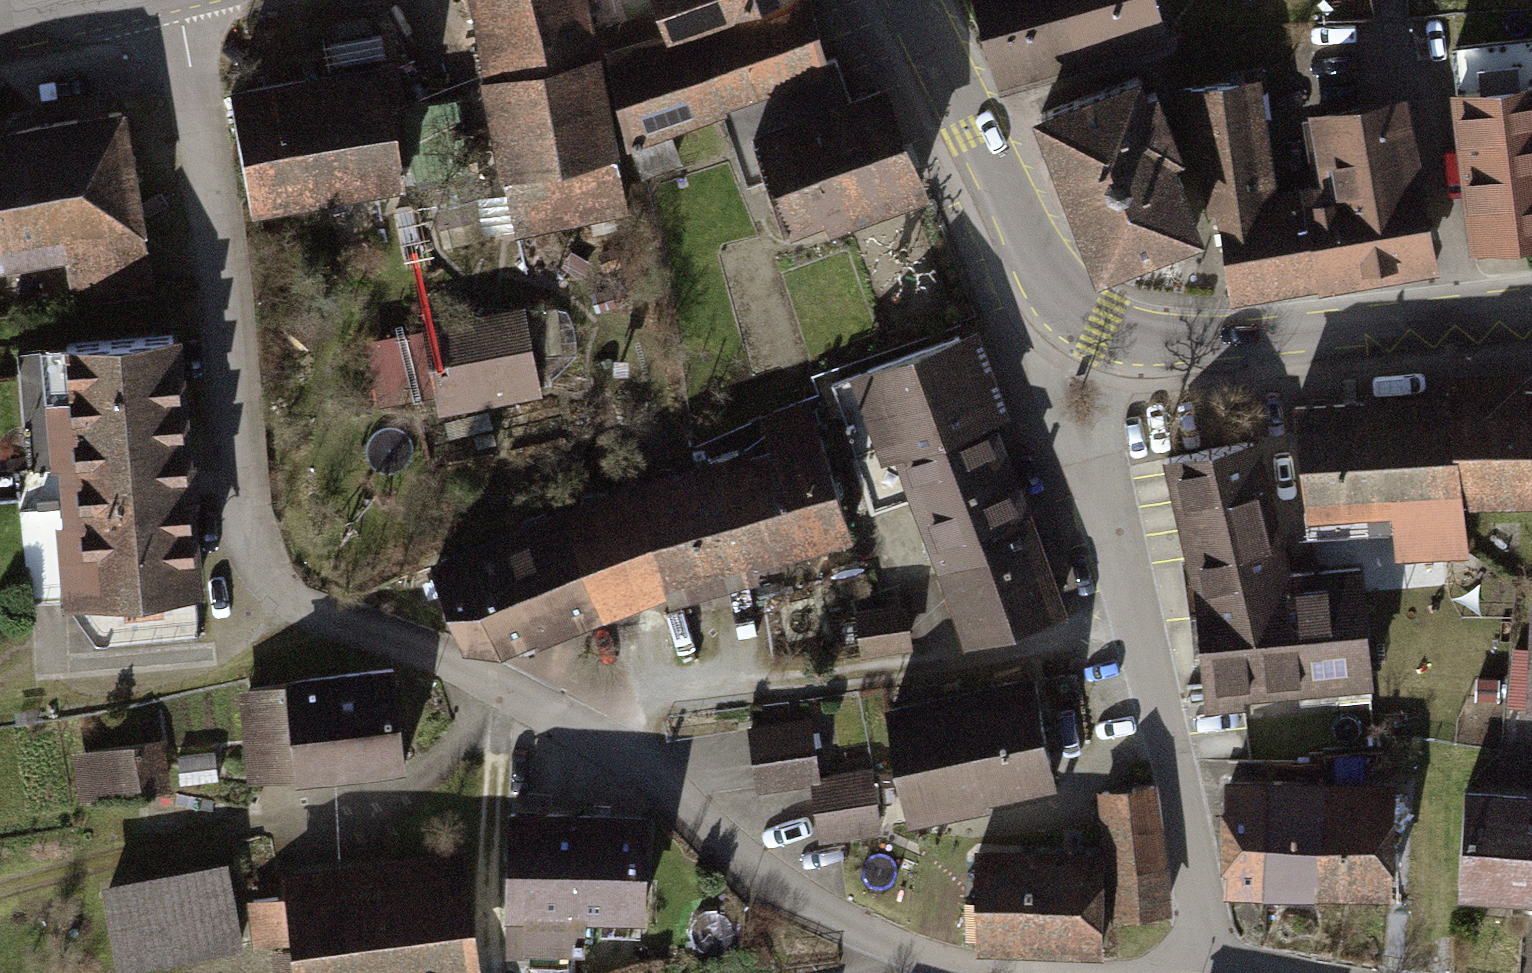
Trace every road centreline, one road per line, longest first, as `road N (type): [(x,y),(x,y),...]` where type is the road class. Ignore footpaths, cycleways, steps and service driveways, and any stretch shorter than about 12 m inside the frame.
road 1 (residential): [(178,0),(242,487),(270,566),(328,606),(630,751),(778,886),(932,957),(990,972)]
road 2 (residential): [(1081,318),(1064,363),(1139,623),(1200,891),(1204,971)]
road 3 (secondary): [(1081,318),(1153,342),(1232,343),(1531,308)]
road 4 (secondary): [(911,0),(1042,269),(1081,318)]
road 5 (secondary): [(0,29),(136,0)]

